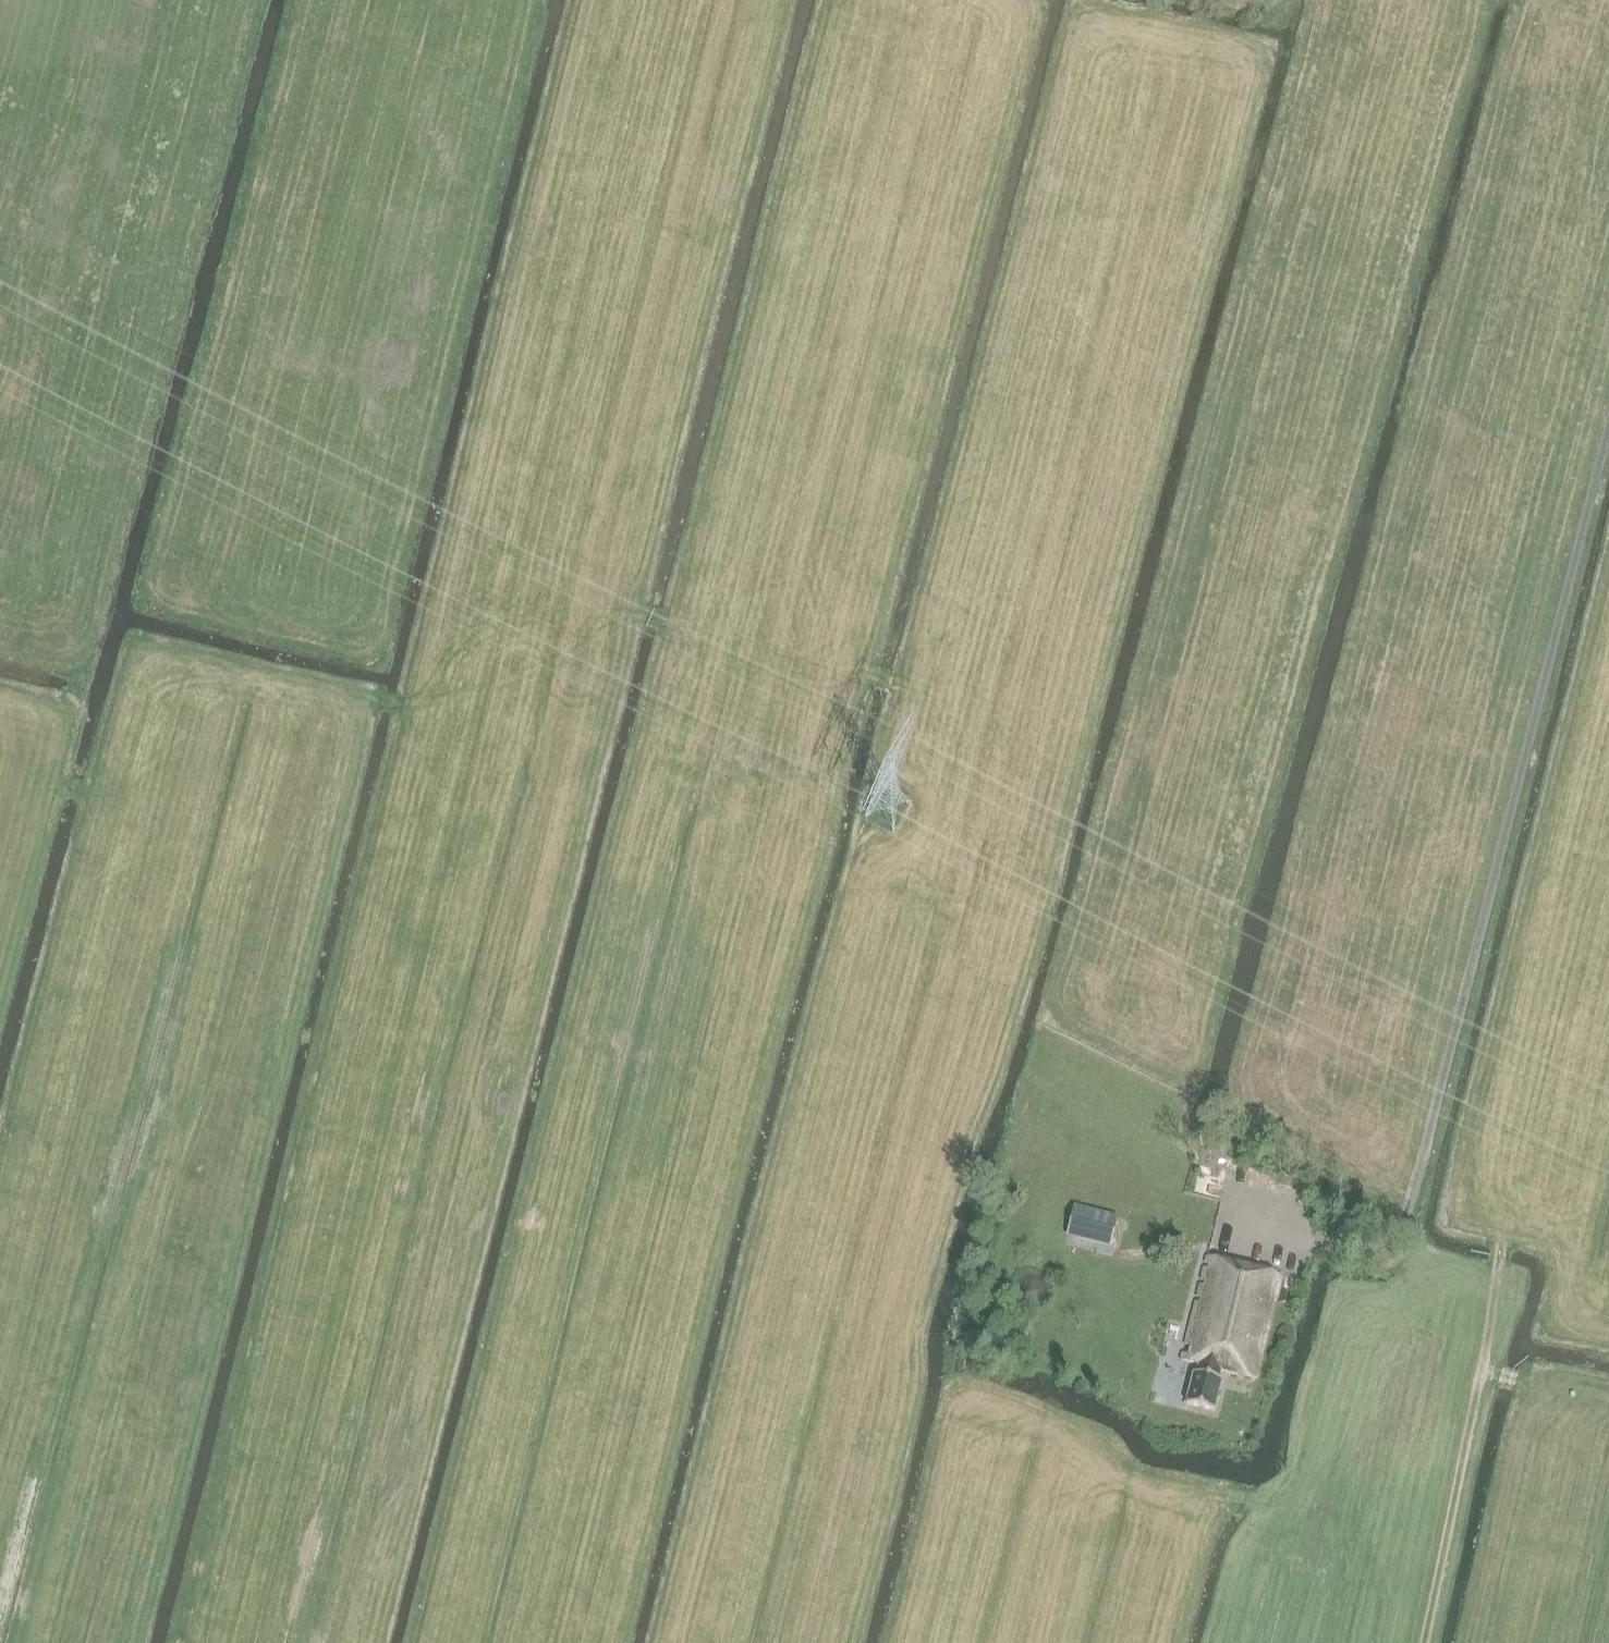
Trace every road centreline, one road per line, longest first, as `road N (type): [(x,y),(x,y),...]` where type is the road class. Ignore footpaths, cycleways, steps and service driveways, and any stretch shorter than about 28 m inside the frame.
road 1 (unclassified): [(1300,1245),(1405,1218),(1608,434)]
road 2 (track): [(1497,1271),(1420,1642)]

